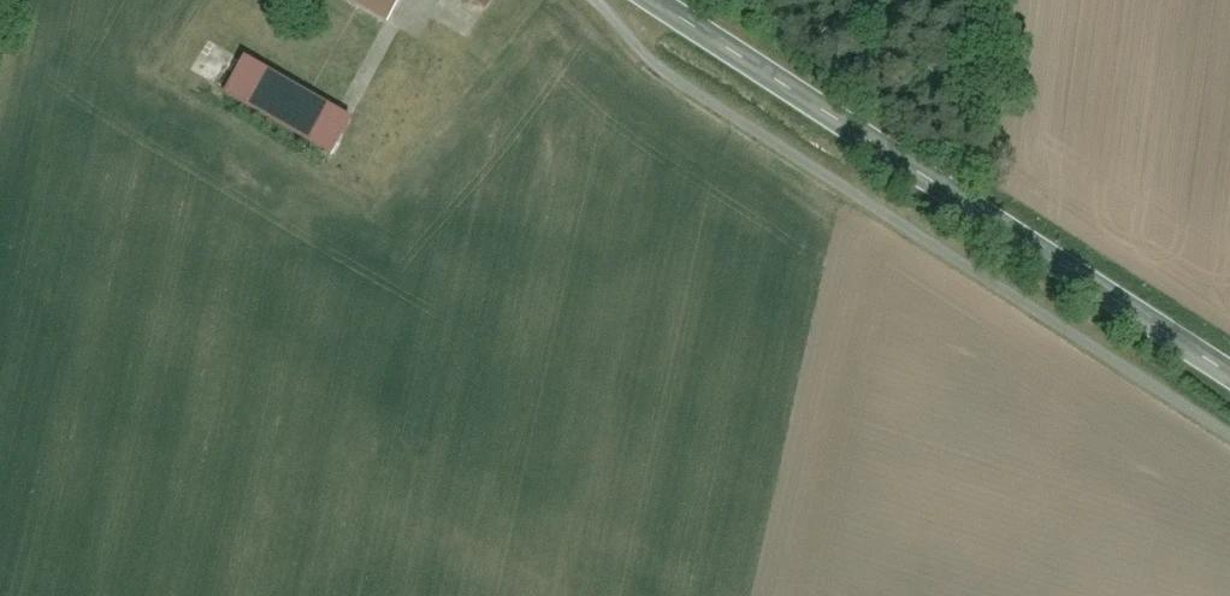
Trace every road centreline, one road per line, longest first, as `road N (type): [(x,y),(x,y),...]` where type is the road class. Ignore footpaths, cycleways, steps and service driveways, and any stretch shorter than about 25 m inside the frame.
road 1 (tertiary): [(649,0),(1229,377)]

